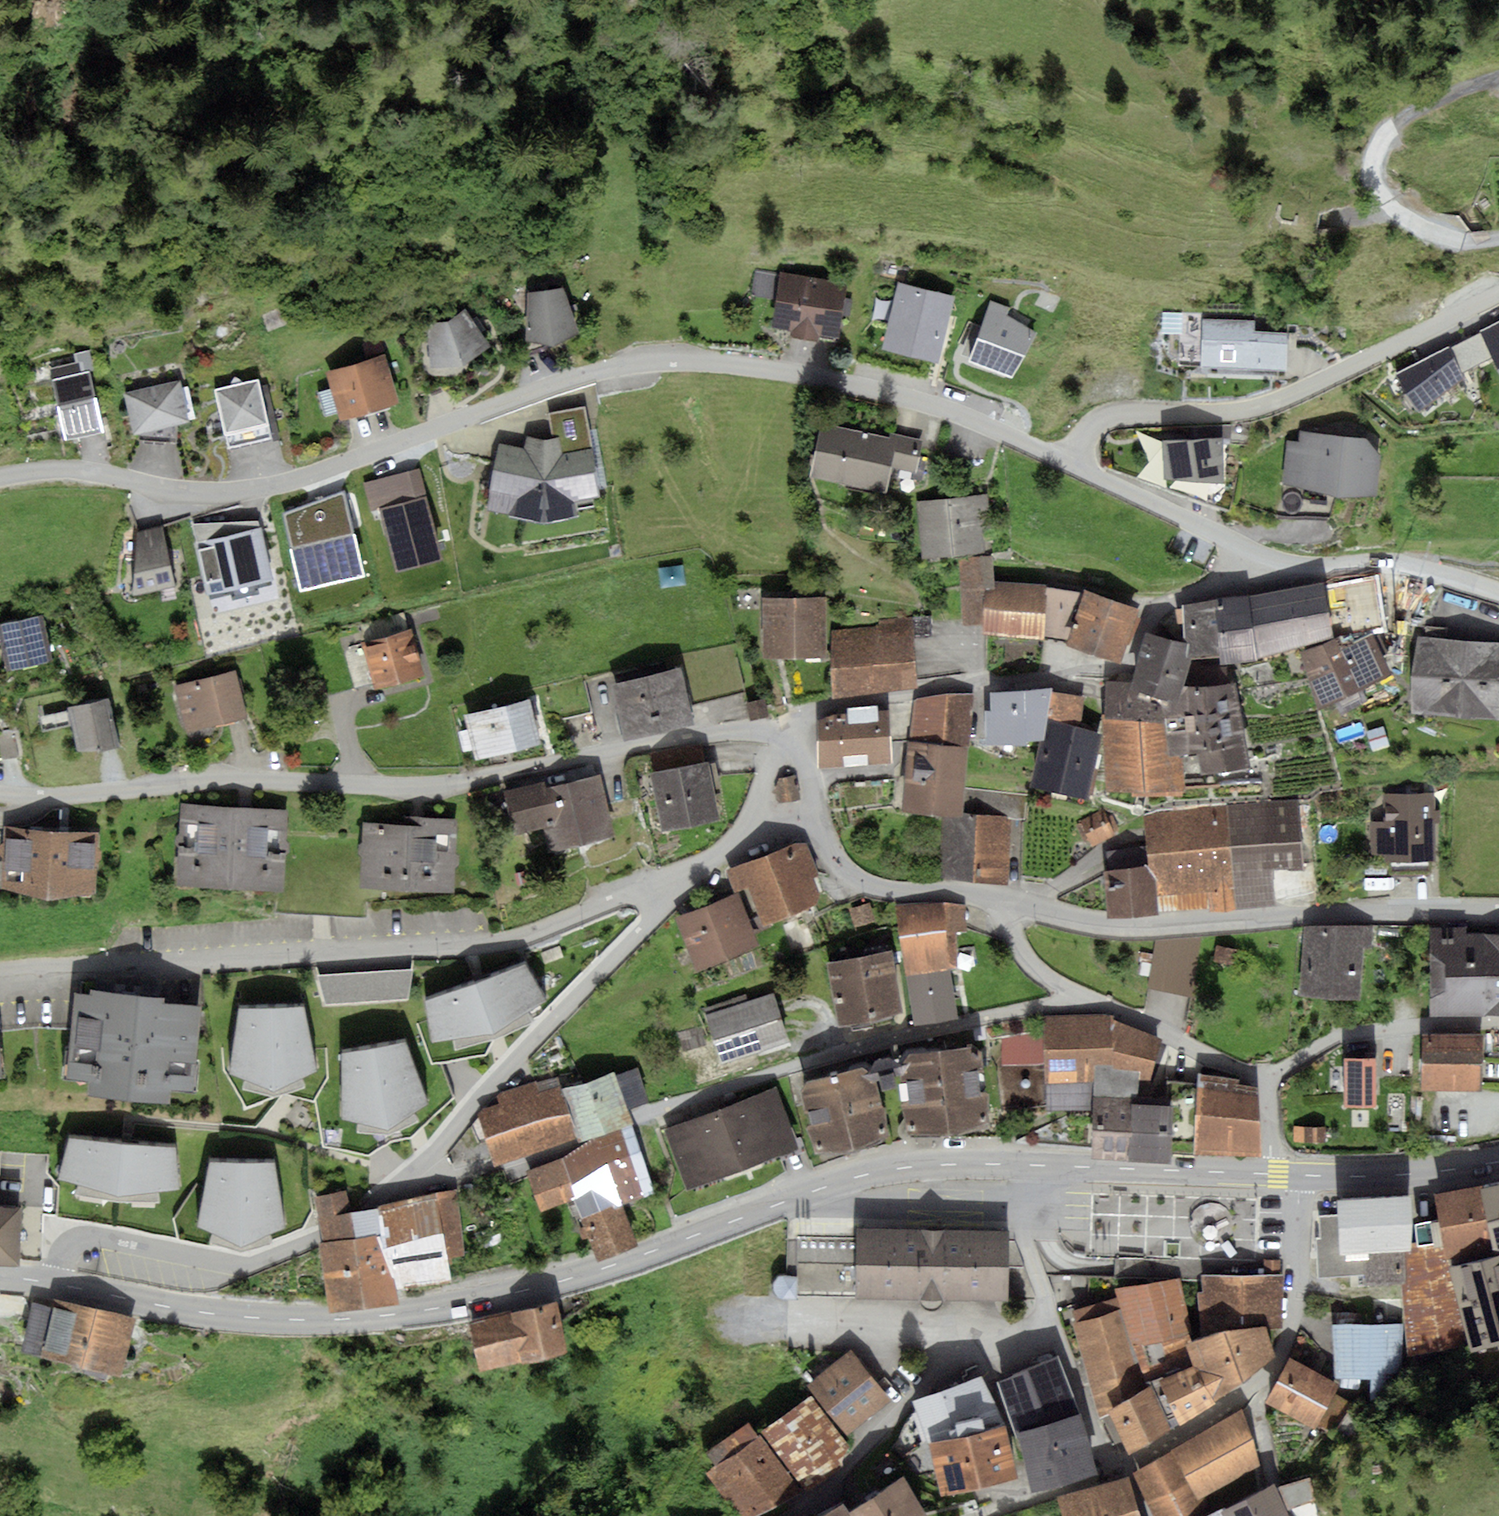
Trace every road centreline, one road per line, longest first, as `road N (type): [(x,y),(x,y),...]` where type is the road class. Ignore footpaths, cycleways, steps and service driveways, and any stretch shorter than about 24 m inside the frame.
road 1 (residential): [(1070,463),(957,412),(882,391),(793,371),(654,362),(579,377),(258,489),(175,491),(67,469),(0,479)]
road 2 (tertiary): [(57,1286),(274,1320),(418,1313),(570,1280),(888,1170),(1023,1166)]
road 3 (residential): [(780,727),(457,781),(0,791)]
road 4 (residential): [(705,862),(497,941),(0,971)]
road 5 (residential): [(408,1177),(436,1184),(509,1173),(773,1072),(1067,1002),(1076,992)]
road 6 (residential): [(801,723),(833,706),(1122,667),(1158,609),(1229,574),(1246,549)]
road 7 (residential): [(1498,909),(1117,926),(1001,898)]
road 8 (residential): [(1070,463),(1096,423),(1112,414),(1248,411),(1289,398),(1498,293)]
road 9 (residential): [(408,1177),(705,862)]
road 10 (residential): [(57,1286),(72,1245),(87,1238),(251,1265),(319,1237),(408,1177)]
road 11 (residential): [(1299,1176),(1299,1274),(1281,1362),(1238,1401),(1112,1473)]
road 12 (primary): [(1498,131),(1358,69),(1145,0)]
road 13 (residential): [(1023,1166),(1025,1239),(1112,1473)]
road 14 (track): [(1498,77),(1456,91),(1390,131),(1376,172),(1384,193),(1415,223),(1466,245),(1498,240)]
road 15 (residential): [(1270,1174),(1267,1080),(1076,992)]
road 16 (residential): [(1498,591),(1413,567),(1312,567),(1246,549)]
road 17 (tertiary): [(1023,1166),(1270,1174)]
road 18 (residential): [(1001,898),(860,883),(840,869),(815,821)]
road 19 (tertiary): [(1299,1176),(1420,1176),(1498,1161)]
road 20 (residential): [(1246,549),(1070,463)]
road 21 (residential): [(705,862),(742,833),(780,727)]
road 22 (residential): [(1076,992),(1030,961),(1001,898)]

